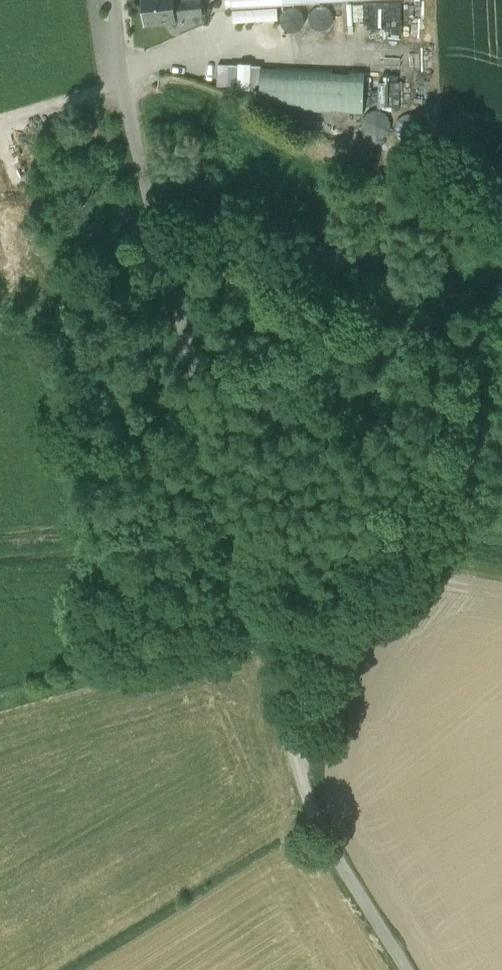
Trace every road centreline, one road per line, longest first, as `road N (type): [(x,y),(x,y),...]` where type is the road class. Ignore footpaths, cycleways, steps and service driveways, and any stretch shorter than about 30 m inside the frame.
road 1 (unclassified): [(113,0),(122,139),(300,769),(316,819),(408,969)]
road 2 (track): [(300,769),(446,518),(481,375),(446,349),(266,276),(122,139)]

